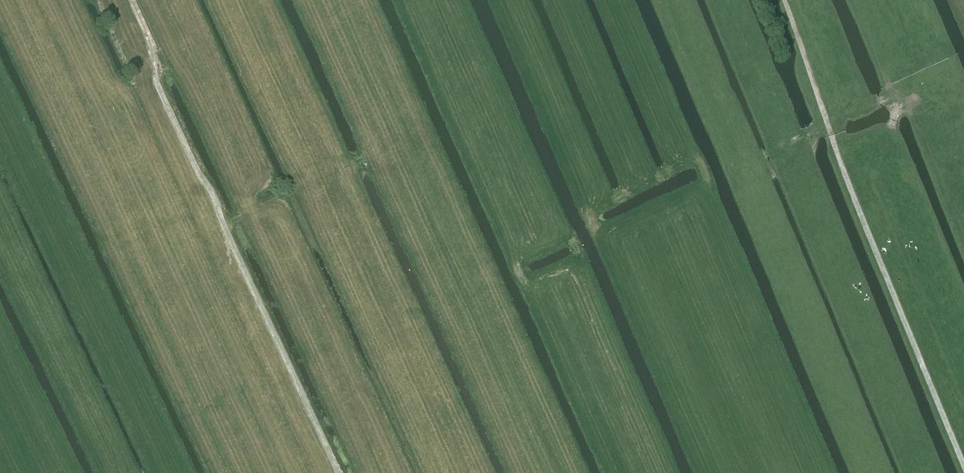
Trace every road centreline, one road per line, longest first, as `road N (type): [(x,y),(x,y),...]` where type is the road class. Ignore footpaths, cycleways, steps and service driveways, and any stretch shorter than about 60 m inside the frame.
road 1 (track): [(131,0),(157,87),(339,472)]
road 2 (track): [(783,0),(963,467)]

